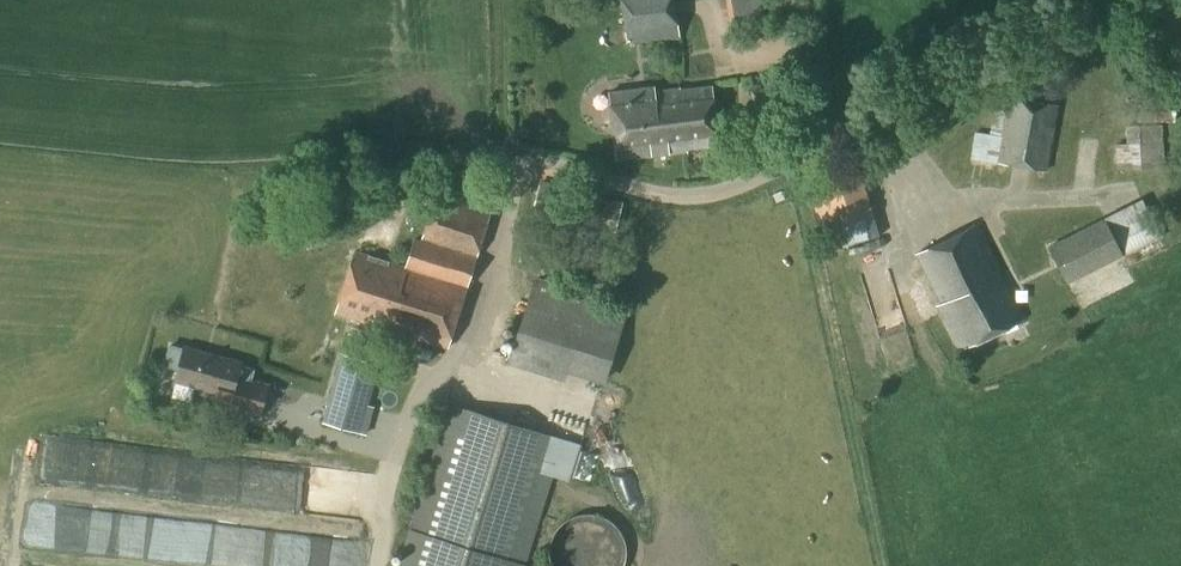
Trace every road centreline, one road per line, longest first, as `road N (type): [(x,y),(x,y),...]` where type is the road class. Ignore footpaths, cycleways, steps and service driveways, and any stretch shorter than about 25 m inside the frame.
road 1 (unclassified): [(466,338),(518,171),(542,164),(681,197),(735,187),(1001,57),(1079,0)]

